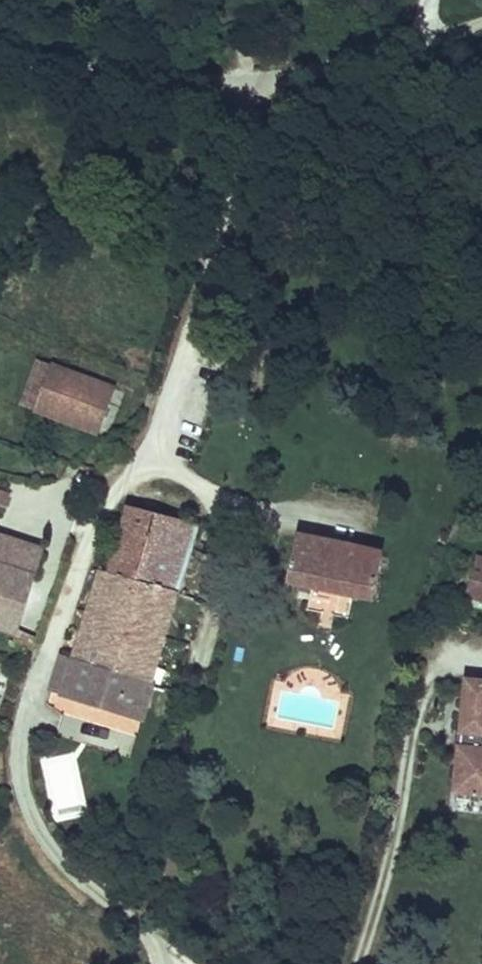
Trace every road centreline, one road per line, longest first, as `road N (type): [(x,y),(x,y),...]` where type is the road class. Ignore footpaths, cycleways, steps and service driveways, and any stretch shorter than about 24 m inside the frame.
road 1 (unclassified): [(481,22),(369,63),(254,84),(167,80),(0,53)]

